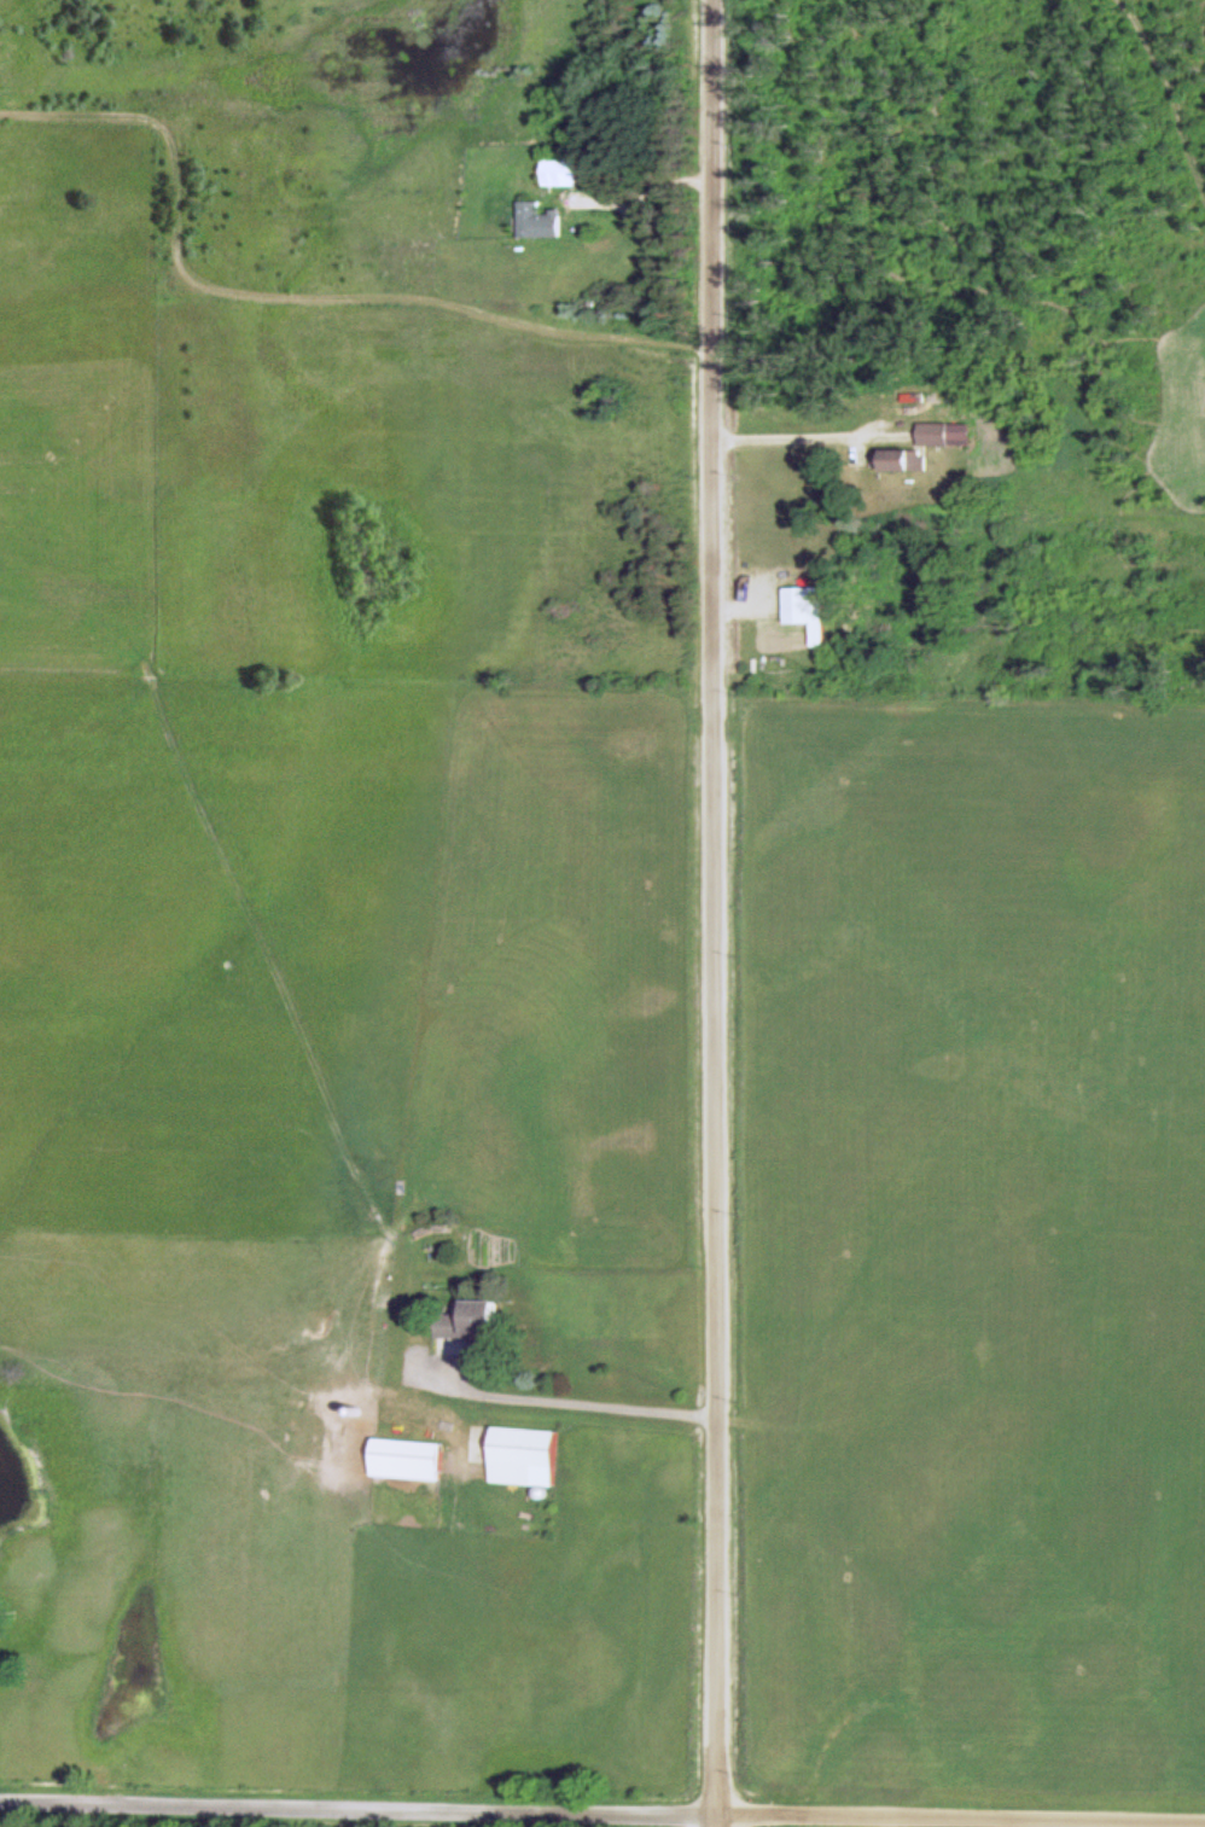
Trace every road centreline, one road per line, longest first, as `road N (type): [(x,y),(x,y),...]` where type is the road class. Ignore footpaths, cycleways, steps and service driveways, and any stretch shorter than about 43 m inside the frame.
road 1 (residential): [(717,1814),(715,0)]
road 2 (residential): [(717,1814),(0,1796)]
road 3 (residential): [(1204,1821),(717,1814)]

